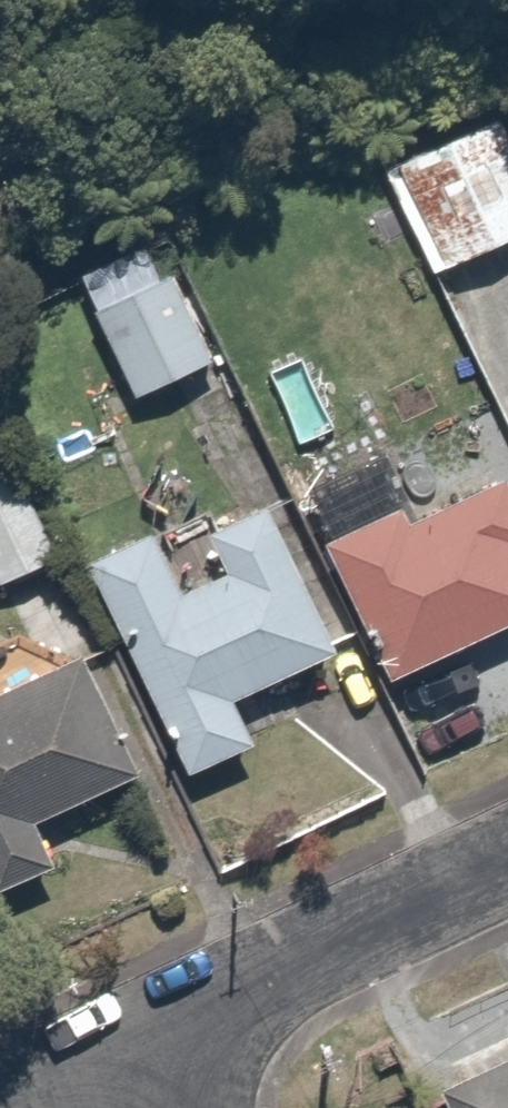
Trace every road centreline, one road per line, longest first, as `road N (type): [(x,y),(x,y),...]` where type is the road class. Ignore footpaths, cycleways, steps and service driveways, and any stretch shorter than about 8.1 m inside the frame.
road 1 (residential): [(507,866),(120,1052)]
road 2 (residential): [(120,1052),(2,1107)]

